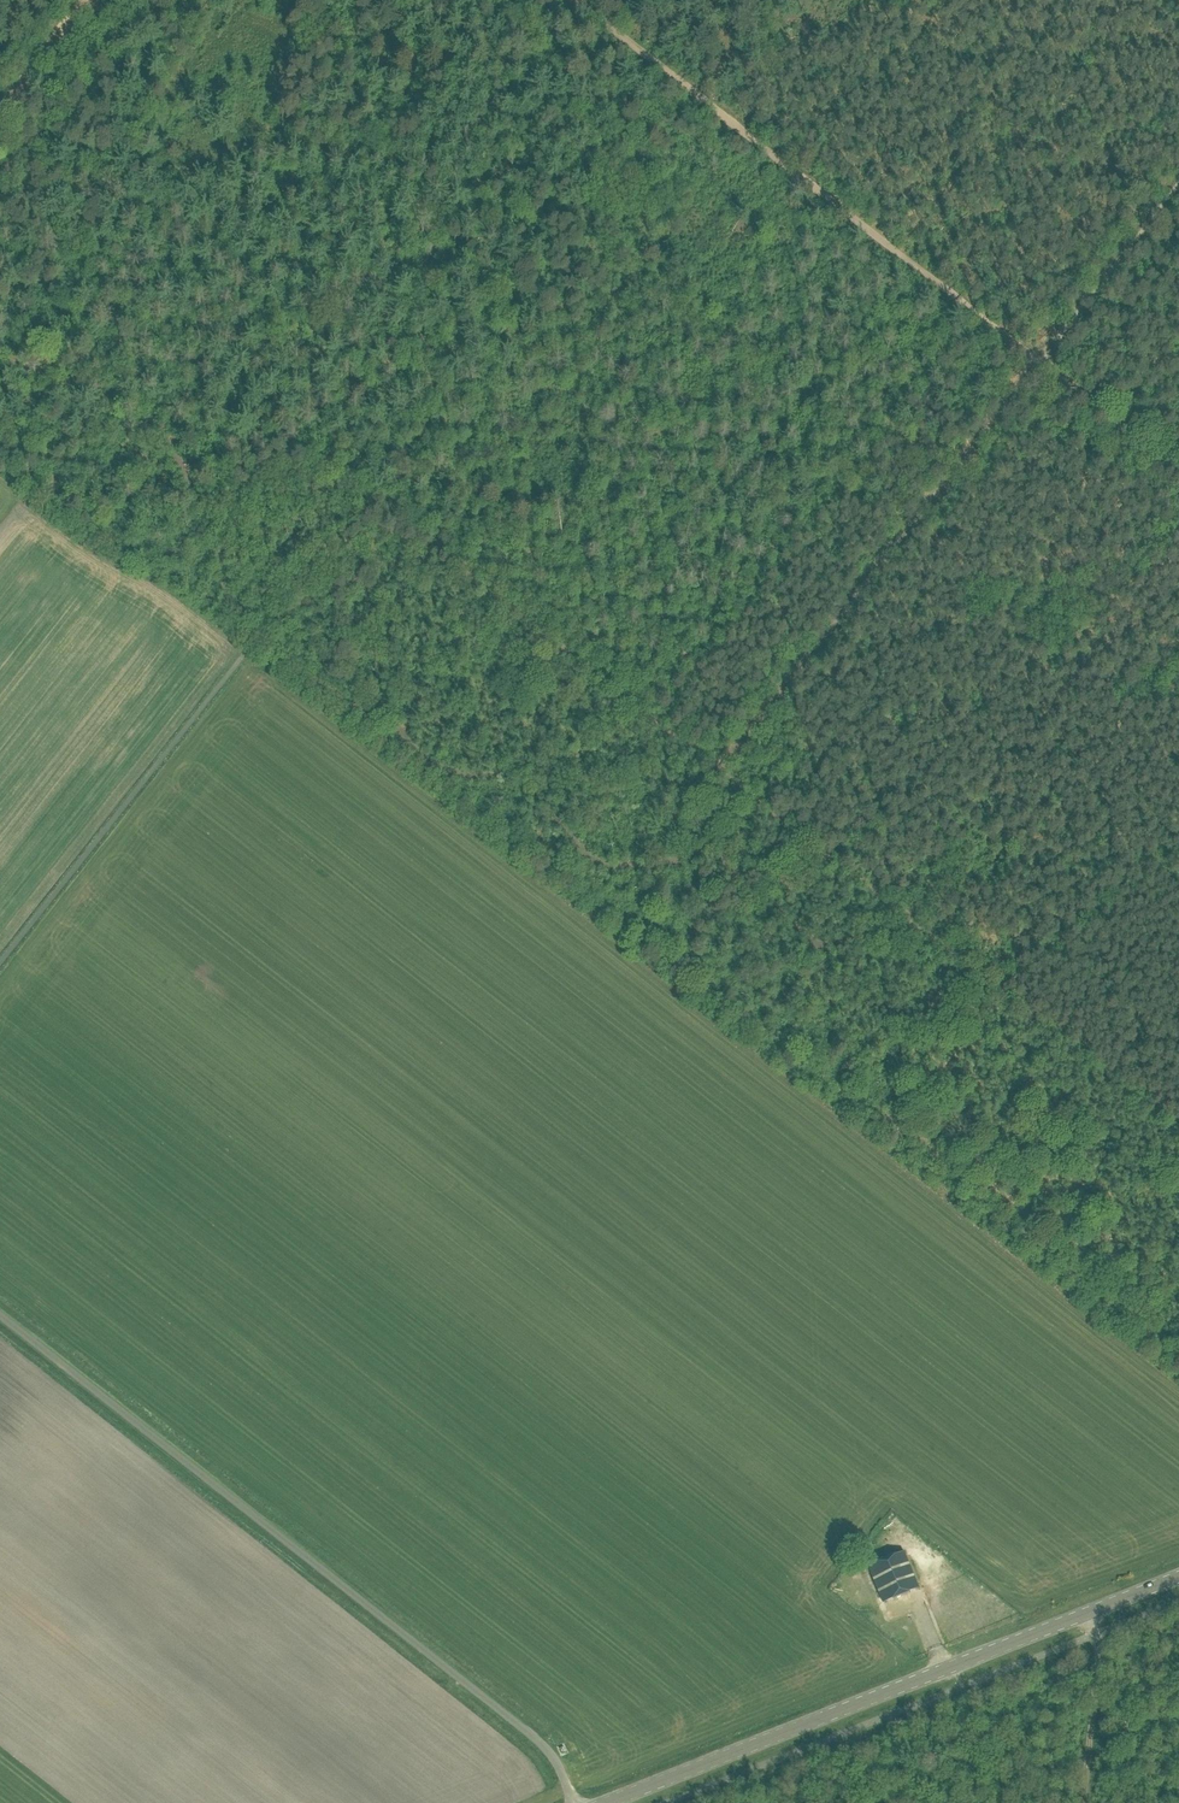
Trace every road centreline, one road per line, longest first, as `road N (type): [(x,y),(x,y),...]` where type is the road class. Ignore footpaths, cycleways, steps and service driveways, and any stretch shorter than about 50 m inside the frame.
road 1 (track): [(1178,473),(578,0)]
road 2 (unclassified): [(574,1802),(558,1765),(525,1731),(0,1316)]
road 3 (track): [(719,768),(1178,182)]
road 4 (tertiary): [(611,1802),(1178,1578)]
road 5 (track): [(1096,1634),(1084,1802)]
road 6 (track): [(0,110),(85,0)]

